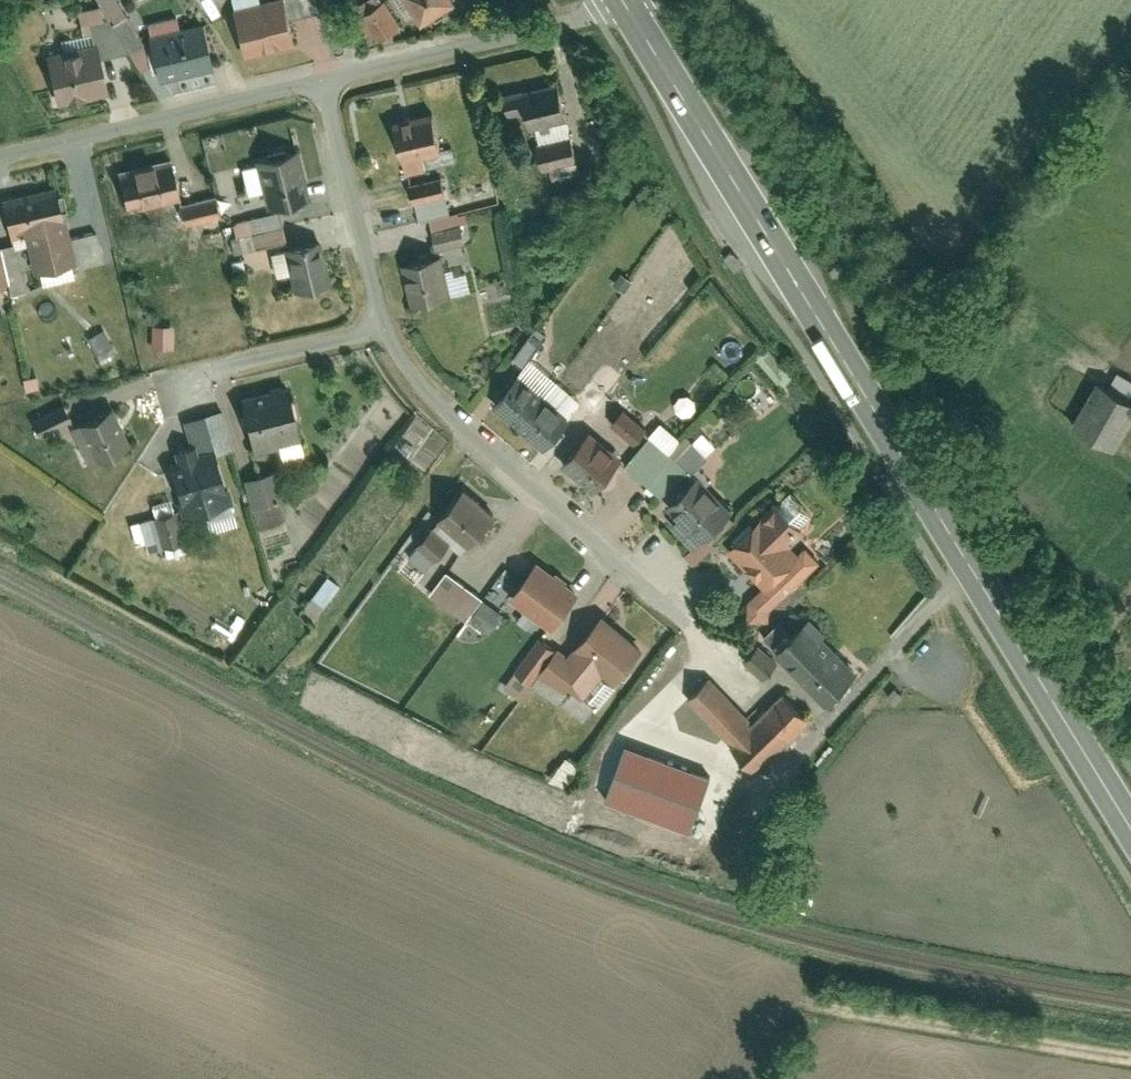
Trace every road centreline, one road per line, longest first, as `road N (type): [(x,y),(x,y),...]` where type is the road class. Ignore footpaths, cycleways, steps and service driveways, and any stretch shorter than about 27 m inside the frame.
road 1 (primary): [(631,8),(1130,825)]
road 2 (residential): [(382,330),(410,374),(453,415),(583,532),(681,605)]
road 3 (residential): [(325,82),(0,159)]
road 4 (track): [(1130,1057),(809,1004)]
road 5 (residential): [(631,8),(325,82)]
road 6 (residential): [(325,82),(382,330)]
road 7 (residential): [(382,330),(210,368),(181,388)]

